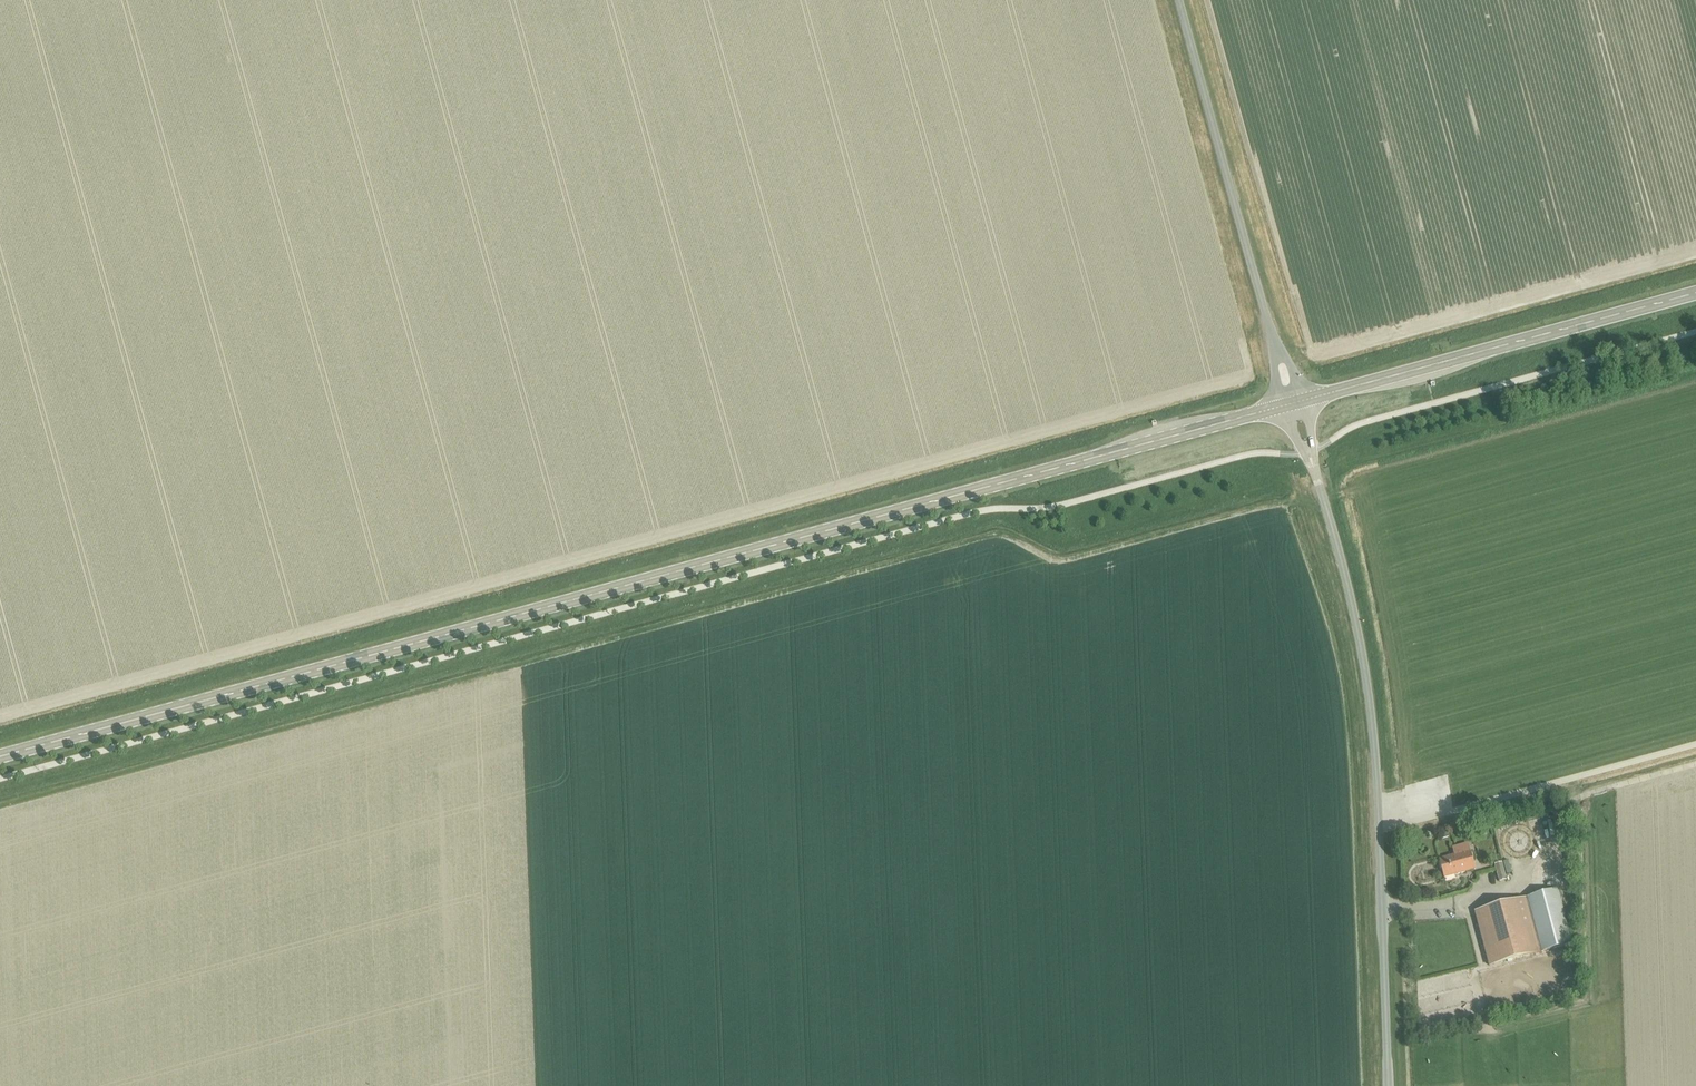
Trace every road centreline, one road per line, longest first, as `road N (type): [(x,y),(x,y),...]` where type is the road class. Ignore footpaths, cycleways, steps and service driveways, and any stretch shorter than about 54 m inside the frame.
road 1 (secondary): [(0,756),(1295,402)]
road 2 (unclassified): [(1391,1085),(1367,679),(1349,586),(1295,402)]
road 3 (unclassified): [(1295,402),(1181,0)]
road 4 (secondary): [(1295,402),(1695,292)]

